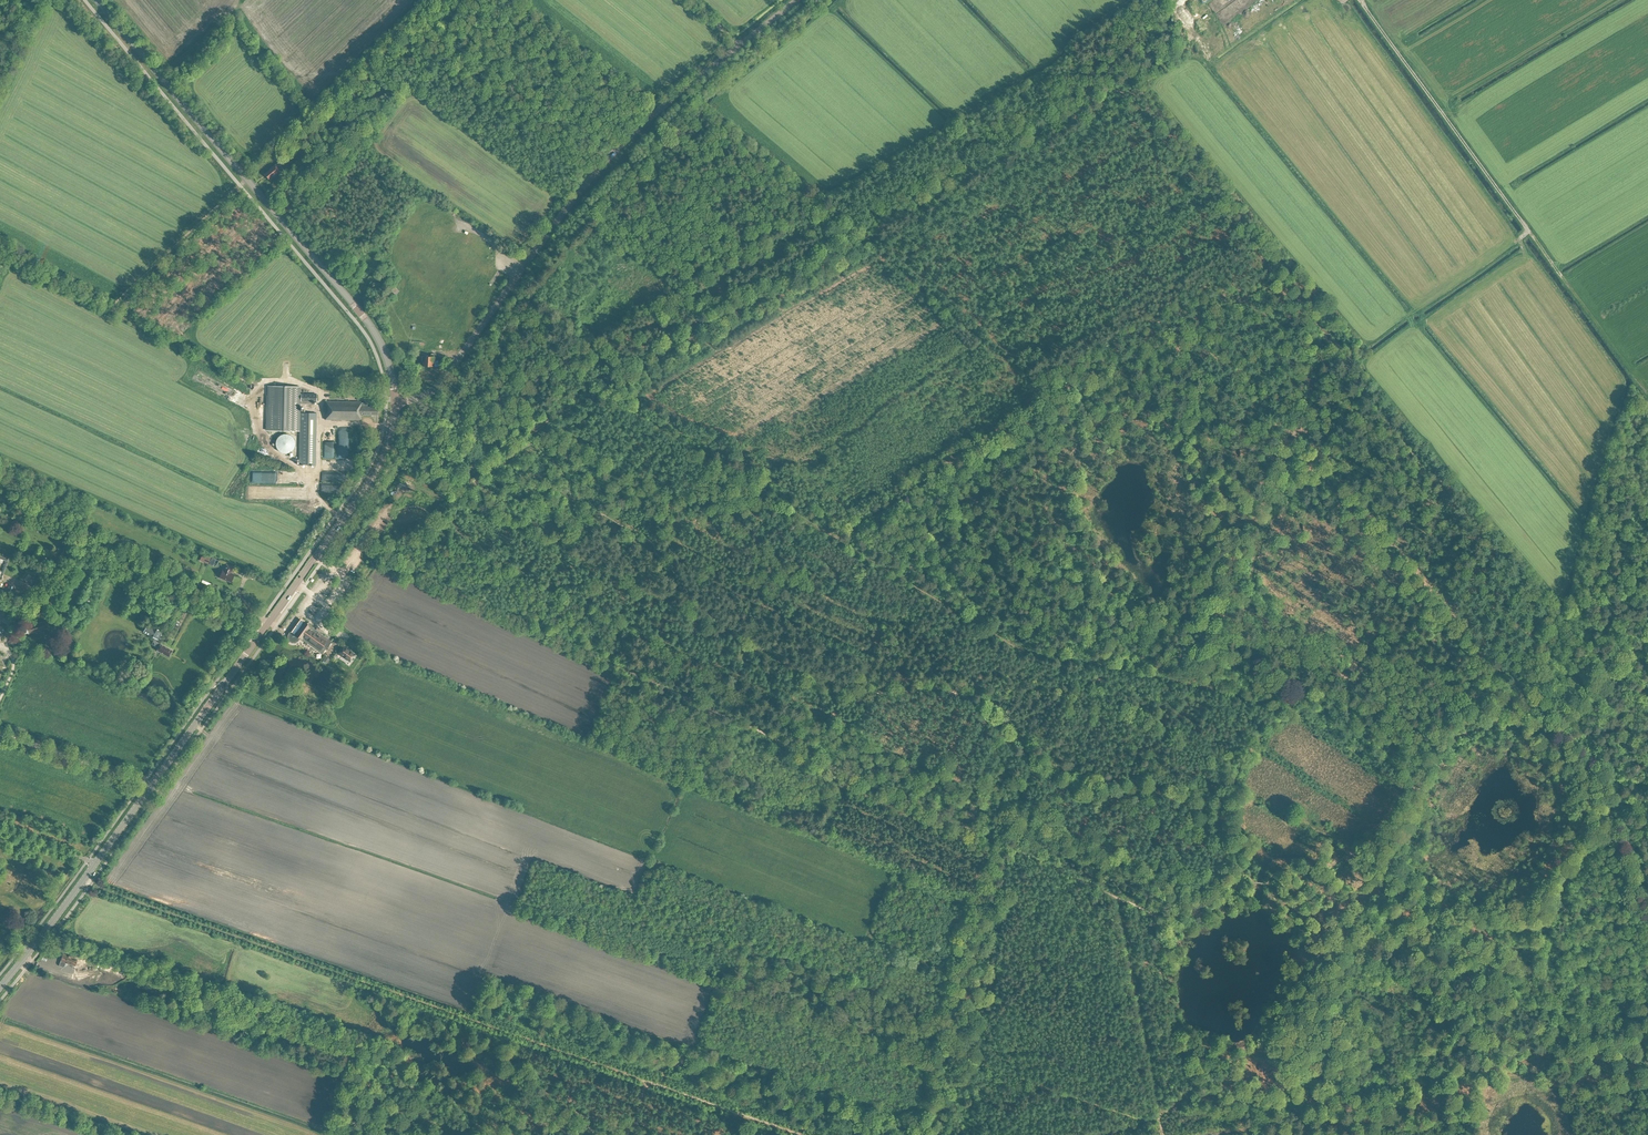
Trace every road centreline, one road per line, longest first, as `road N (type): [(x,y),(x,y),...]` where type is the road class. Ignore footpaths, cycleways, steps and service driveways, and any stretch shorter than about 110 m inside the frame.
road 1 (track): [(1522,726),(1492,675),(1289,434),(1319,332),(1117,89),(865,237)]
road 2 (track): [(618,398),(998,635),(1289,707)]
road 3 (secondary): [(394,401),(420,396),(439,382),(609,157),(792,0)]
road 4 (tertiary): [(394,401),(386,357),(351,300),(98,0)]
road 5 (secondary): [(0,987),(268,622)]
road 6 (track): [(1289,434),(1226,692)]
road 7 (secondary): [(268,622),(376,472),(394,401)]
road 8 (track): [(230,611),(86,554),(70,560),(44,591)]
road 9 (unclassified): [(1552,734),(1599,773),(1636,896),(1647,907)]
road 10 (track): [(0,733),(157,792)]
road 11 (track): [(1647,636),(1547,731)]

